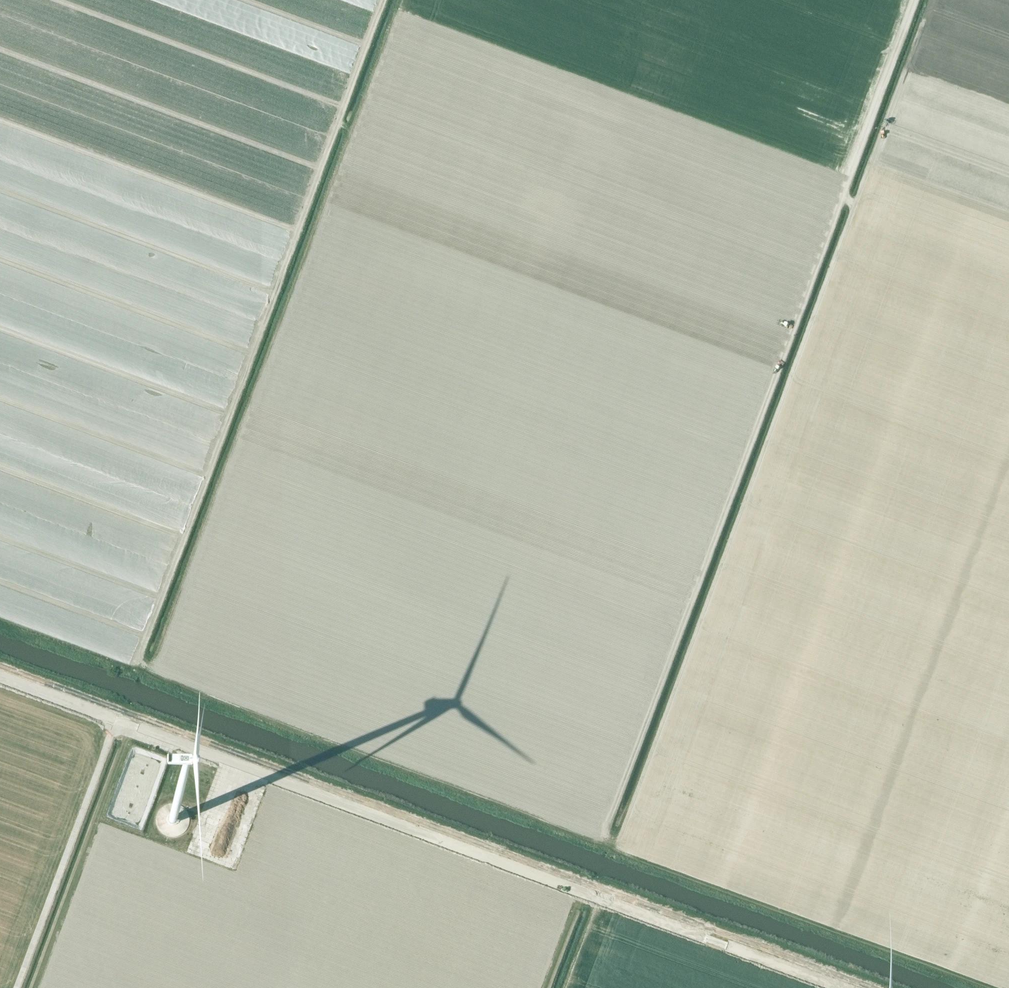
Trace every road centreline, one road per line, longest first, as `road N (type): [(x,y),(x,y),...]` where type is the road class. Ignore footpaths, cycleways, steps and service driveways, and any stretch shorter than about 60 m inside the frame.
road 1 (track): [(116,722),(835,987)]
road 2 (track): [(116,722),(16,987)]
road 3 (track): [(0,679),(116,722)]

